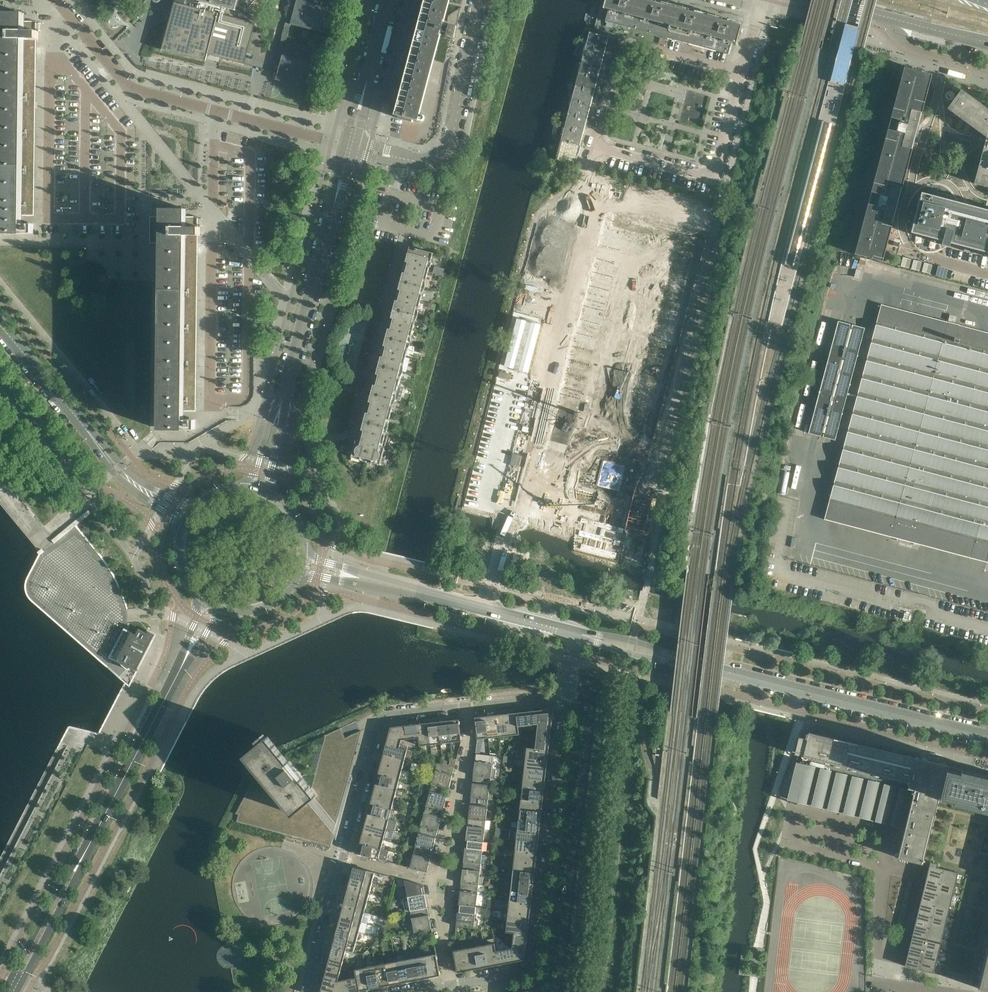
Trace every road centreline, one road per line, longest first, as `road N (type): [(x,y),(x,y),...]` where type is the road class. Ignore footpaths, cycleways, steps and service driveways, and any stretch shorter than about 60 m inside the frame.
road 1 (tertiary): [(987,736),(577,635)]
road 2 (unknown): [(715,175),(726,187),(659,465),(649,578)]
road 3 (residential): [(465,703),(379,721),(310,991)]
road 4 (secondary): [(15,984),(175,679)]
road 5 (residential): [(351,148),(134,91),(57,0)]
road 6 (residential): [(742,73),(715,175),(604,149),(595,138),(619,49),(632,42)]
road 7 (residential): [(494,977),(534,967),(567,693)]
road 8 (residential): [(452,983),(433,879),(469,741),(465,703)]
road 9 (unclassified): [(287,387),(351,148)]
road 10 (tertiary): [(577,635),(369,580)]
road 11 (residential): [(402,162),(428,161),(454,136),(481,0)]
road 12 (residential): [(351,148),(390,0)]
road 13 (secondary): [(85,432),(121,479),(181,523)]
road 14 (secondary): [(85,432),(0,331)]
road 15 (secondary): [(190,507),(132,475),(85,432)]
road 16 (residential): [(884,16),(916,49),(987,68)]

